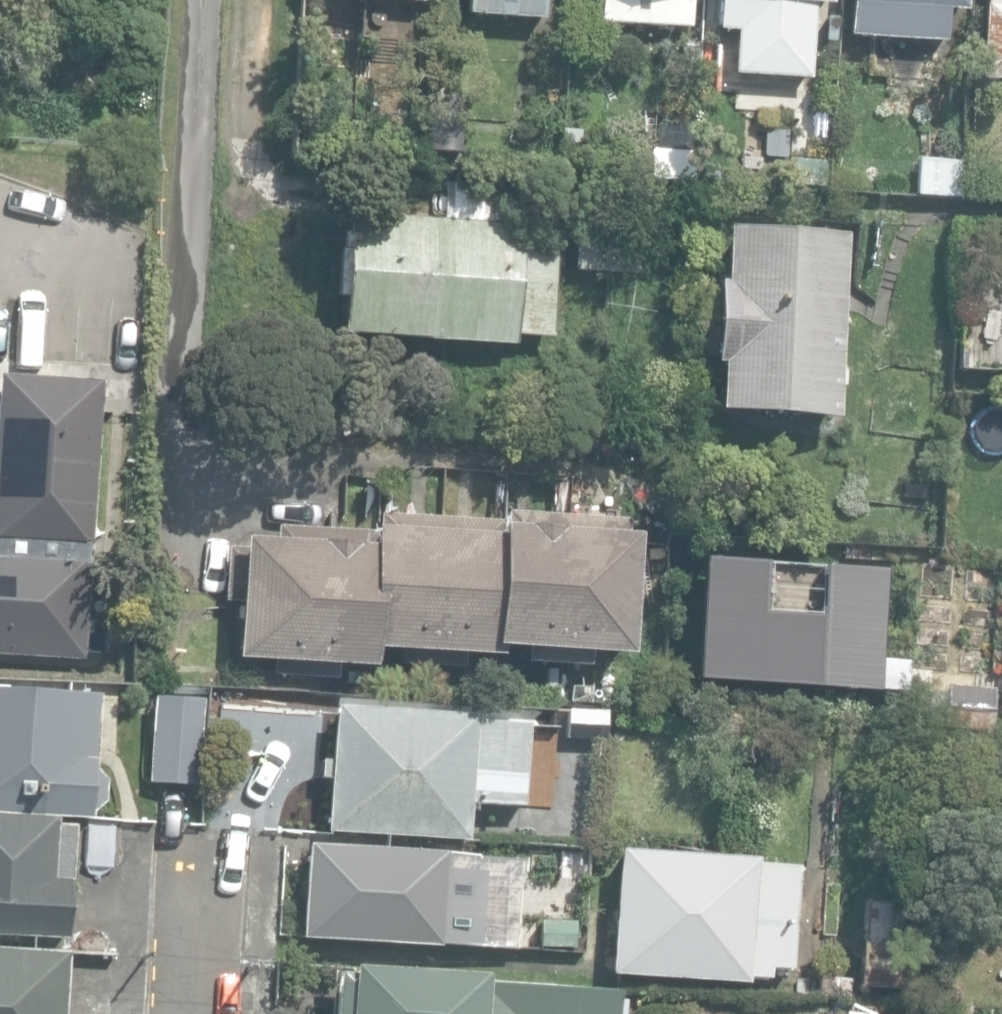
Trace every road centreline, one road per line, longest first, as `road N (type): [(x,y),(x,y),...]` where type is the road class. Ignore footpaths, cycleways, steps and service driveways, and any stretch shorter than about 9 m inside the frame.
road 1 (residential): [(204,530),(192,379),(205,0)]
road 2 (residential): [(201,1013),(210,852)]

